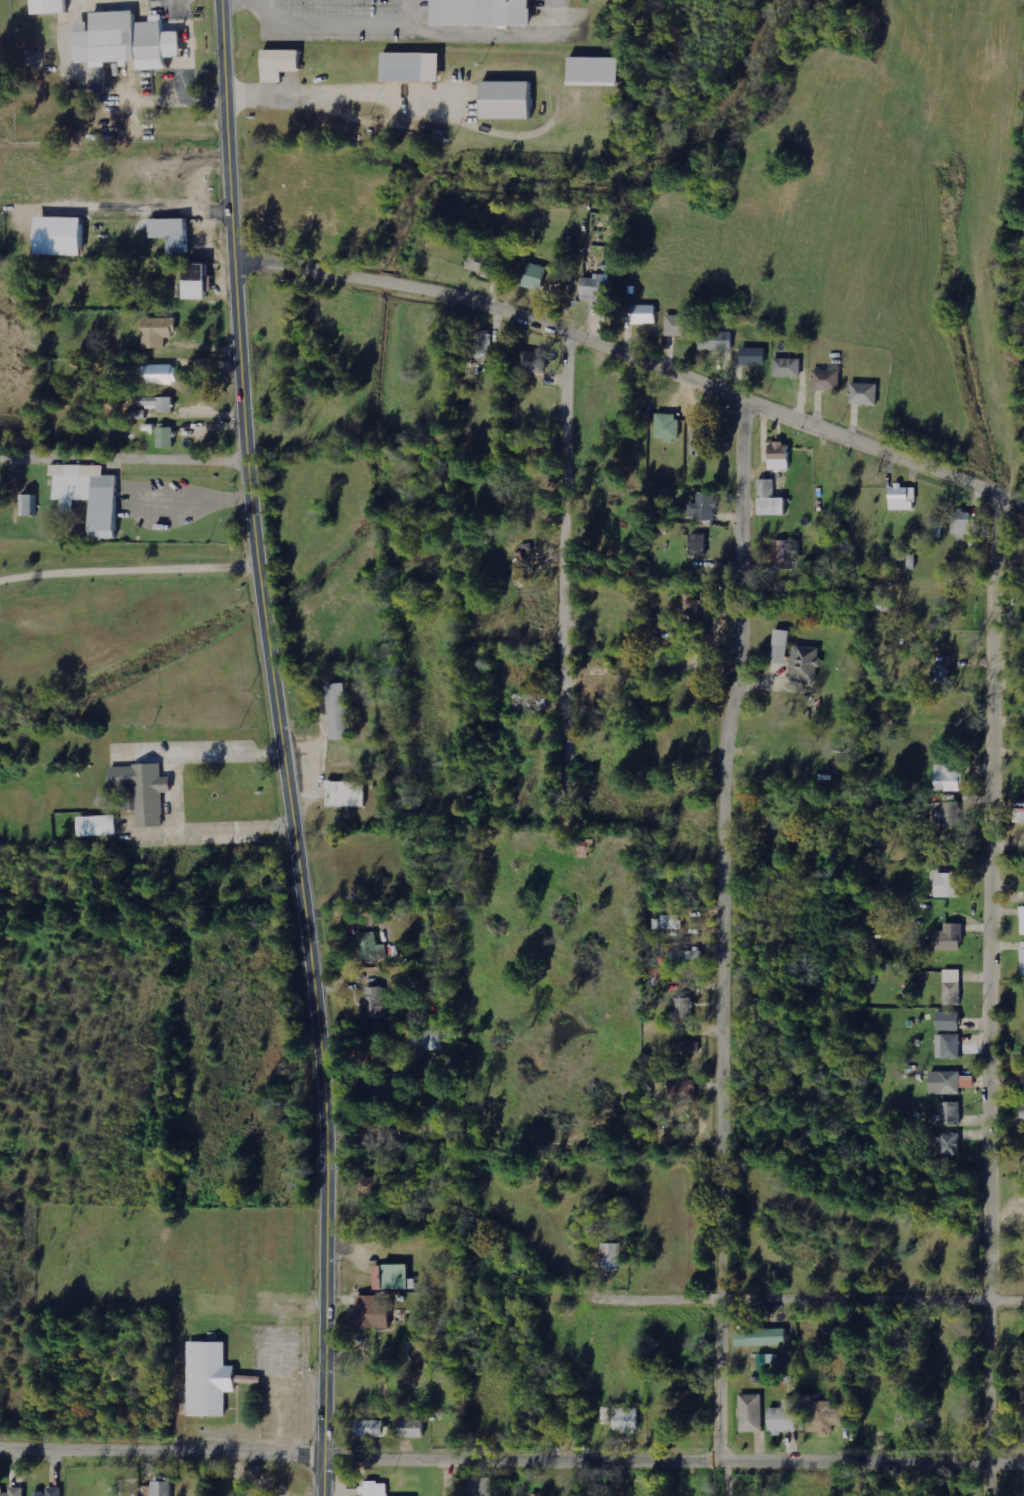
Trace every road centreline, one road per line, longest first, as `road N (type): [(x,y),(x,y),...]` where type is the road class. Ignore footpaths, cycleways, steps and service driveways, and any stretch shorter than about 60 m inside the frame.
road 1 (secondary): [(322,1495),(323,1106),(244,456),(224,0)]
road 2 (residential): [(730,1453),(731,792),(755,629),(754,394)]
road 3 (residential): [(1023,1459),(323,1455),(0,1442)]
road 4 (residential): [(996,1495),(1011,491)]
road 5 (residential): [(1023,496),(577,329),(401,282),(233,257)]
road 6 (residential): [(577,329),(576,766)]
road 7 (residential): [(1023,1299),(587,1298)]

